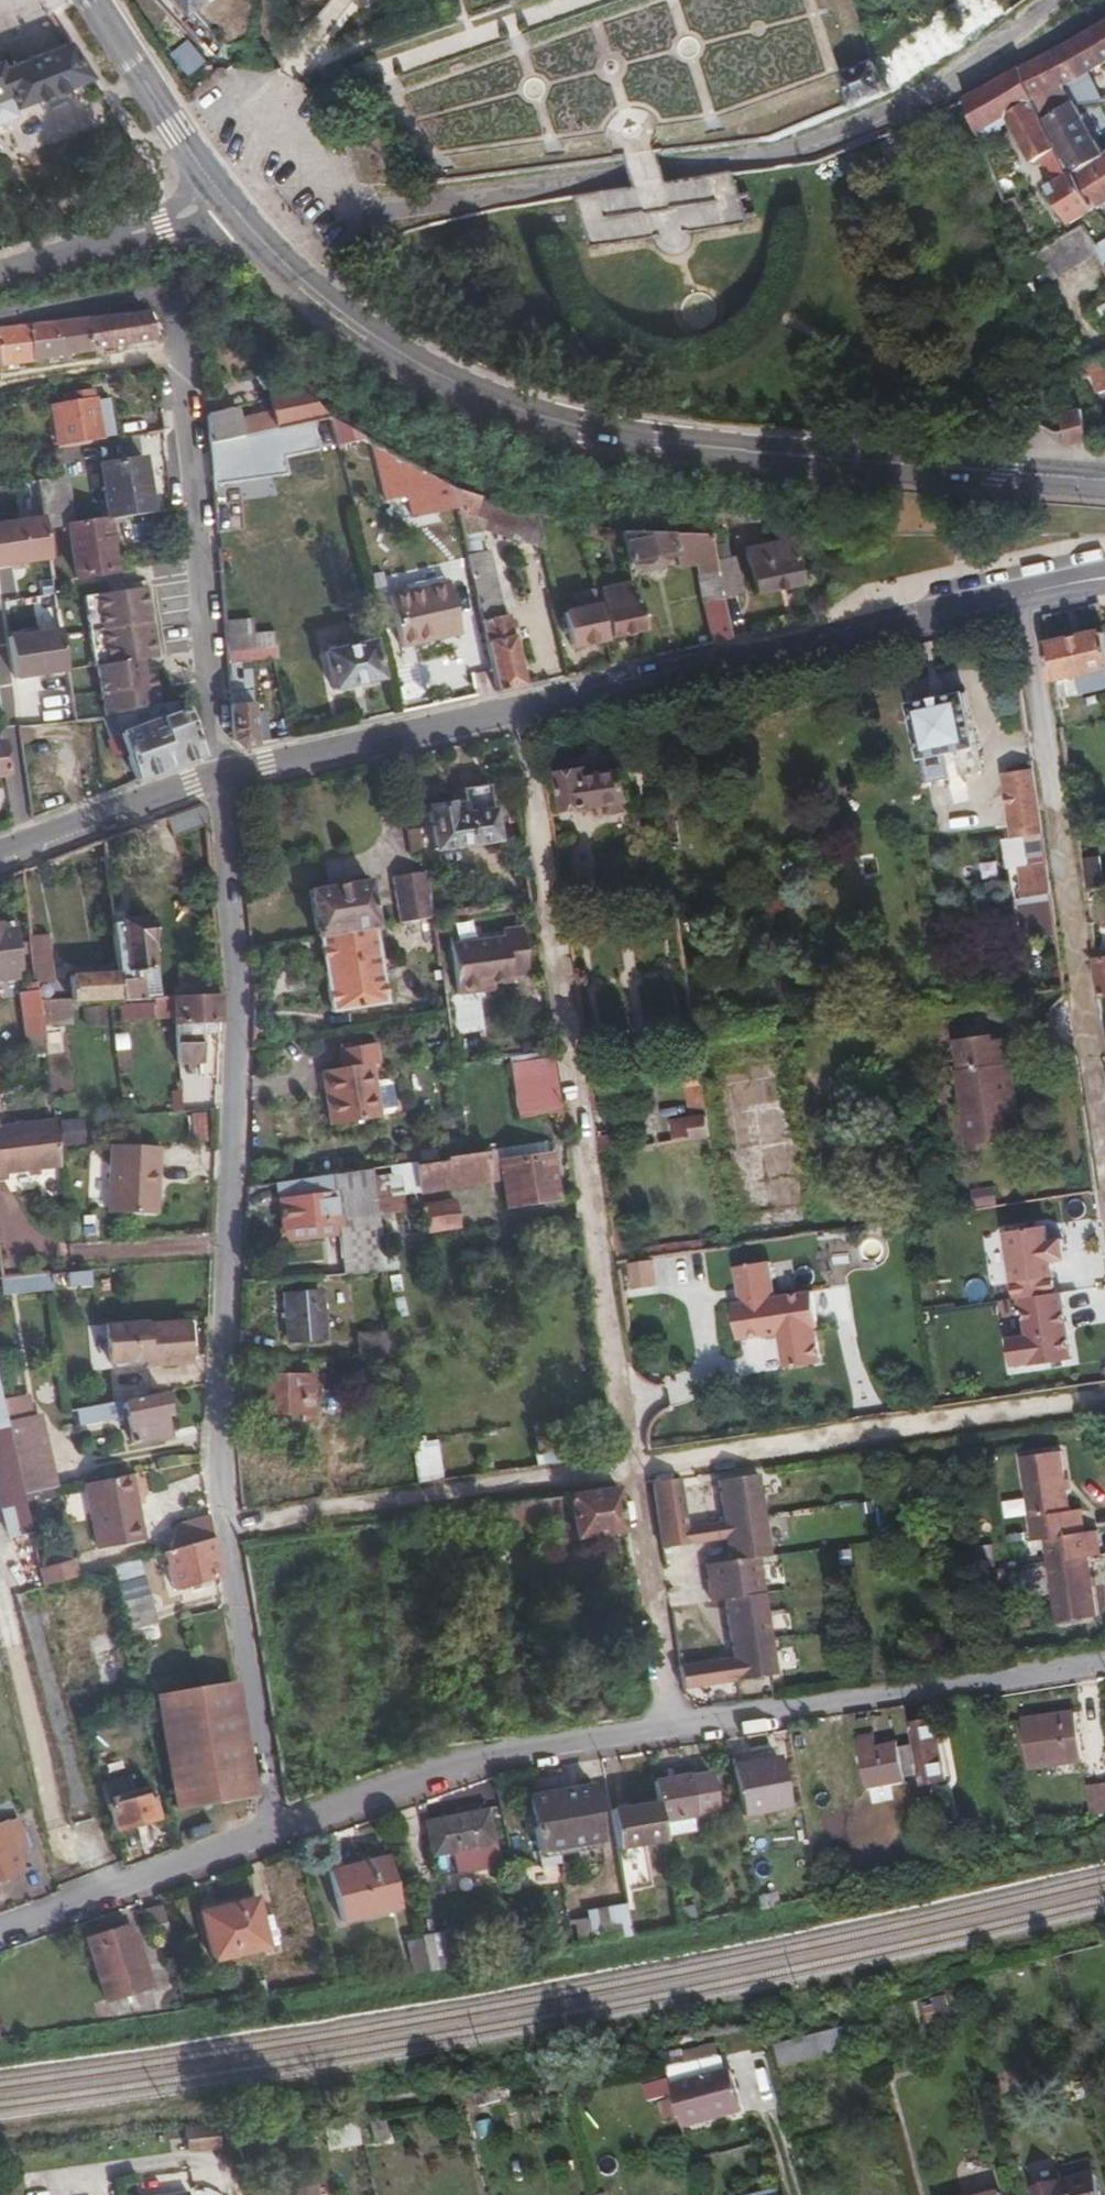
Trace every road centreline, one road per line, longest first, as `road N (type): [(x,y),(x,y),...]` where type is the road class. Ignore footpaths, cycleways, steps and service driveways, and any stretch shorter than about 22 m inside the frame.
road 1 (residential): [(222,774),(233,1028),(212,1470),(265,1830)]
road 2 (residential): [(521,705),(670,1726)]
road 3 (primary): [(1104,481),(737,449),(517,411),(449,381),(335,308),(218,194)]
road 4 (track): [(1104,1404),(221,1528)]
road 5 (residential): [(0,317),(175,302),(222,774)]
road 6 (residential): [(1023,595),(1104,1154)]
road 7 (secondary): [(1023,595),(521,705)]
road 8 (residential): [(670,1726),(1104,1664)]
road 9 (residential): [(265,1830),(449,1755),(670,1726)]
road 10 (secondary): [(521,705),(222,774)]
road 11 (residential): [(0,1925),(265,1830)]
road 12 (secondary): [(222,774),(0,858)]
road 13 (residential): [(218,194),(162,221),(0,273)]
road 14 (primary): [(218,194),(92,0)]
road 15 (residential): [(1060,0),(953,81)]

